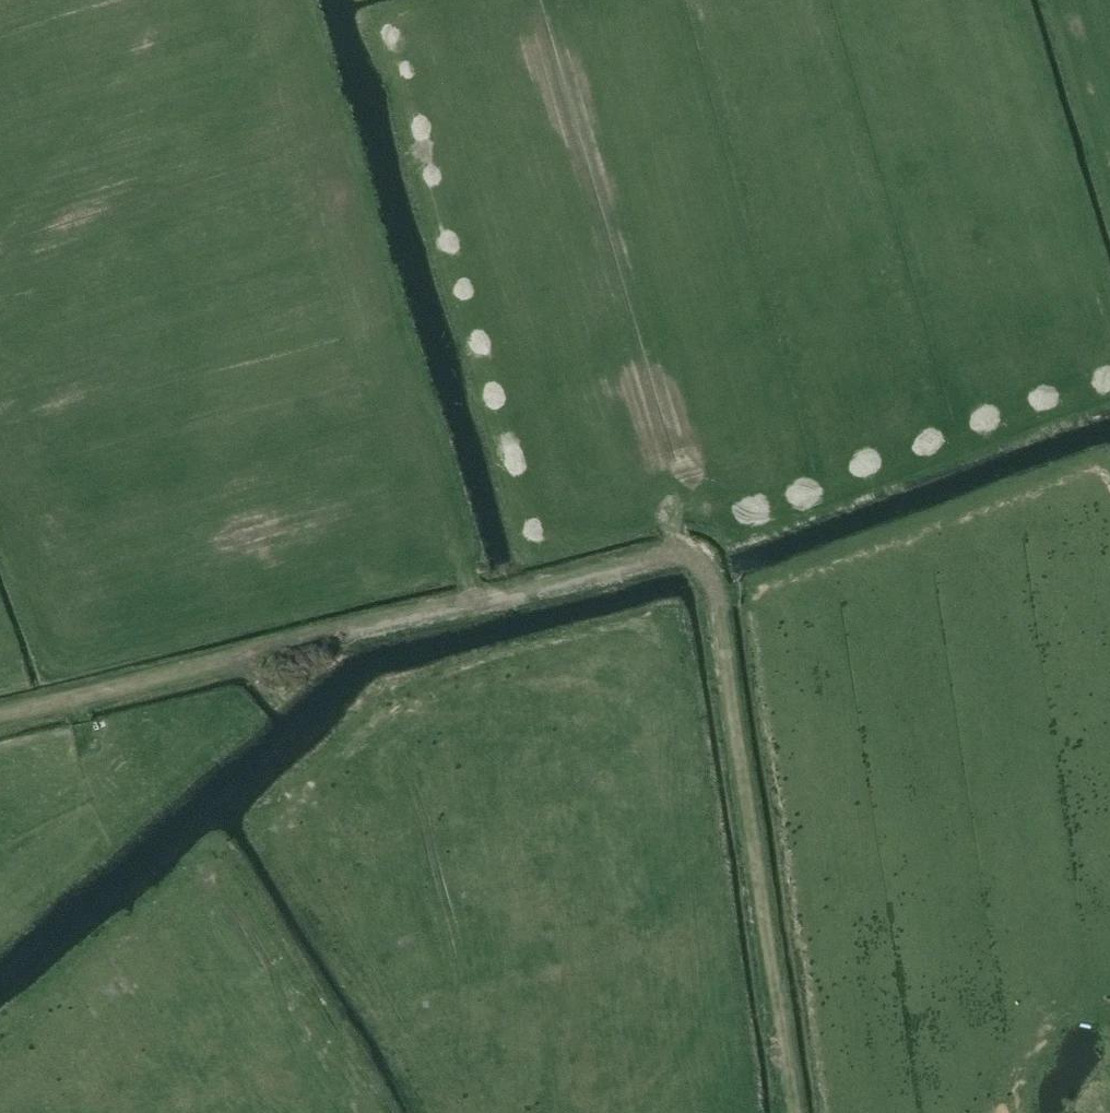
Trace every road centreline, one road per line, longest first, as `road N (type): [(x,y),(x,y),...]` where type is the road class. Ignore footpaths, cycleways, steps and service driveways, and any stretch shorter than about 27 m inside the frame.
road 1 (track): [(794,1112),(712,584),(688,557),(643,557),(0,716)]

